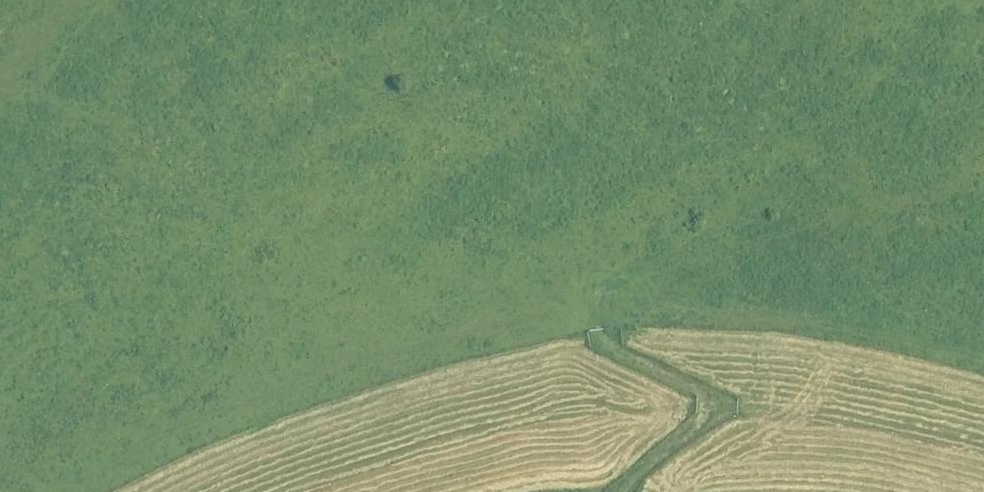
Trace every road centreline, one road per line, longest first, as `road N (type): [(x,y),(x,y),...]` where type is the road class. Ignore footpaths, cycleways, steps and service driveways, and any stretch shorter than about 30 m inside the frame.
road 1 (track): [(596,320),(612,346),(707,402),(702,421),(627,491)]

